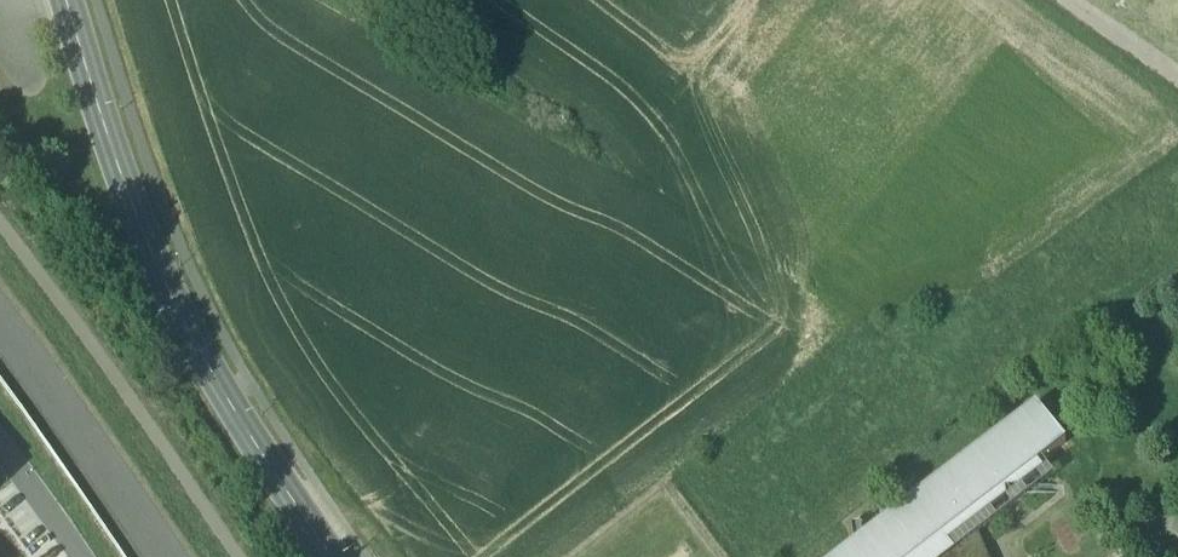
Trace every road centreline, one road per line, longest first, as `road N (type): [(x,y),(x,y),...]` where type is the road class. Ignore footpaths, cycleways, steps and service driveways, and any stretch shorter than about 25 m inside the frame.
road 1 (tertiary): [(333,556),(187,331),(141,231),(66,0)]
road 2 (track): [(233,556),(0,226)]
road 3 (secondary): [(0,322),(164,556)]
road 4 (residential): [(0,439),(82,556)]

